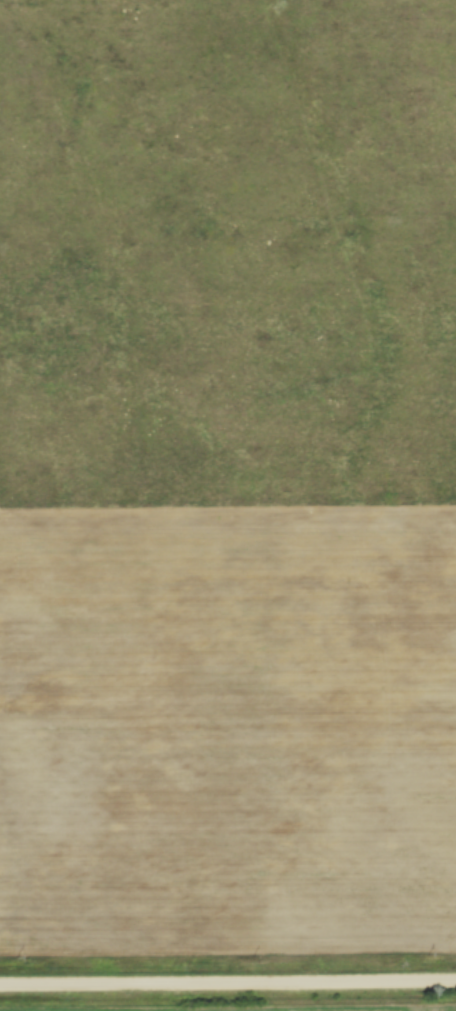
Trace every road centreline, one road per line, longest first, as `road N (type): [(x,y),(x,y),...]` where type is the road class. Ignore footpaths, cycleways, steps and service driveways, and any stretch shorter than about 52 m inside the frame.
road 1 (residential): [(455,990),(0,994)]

